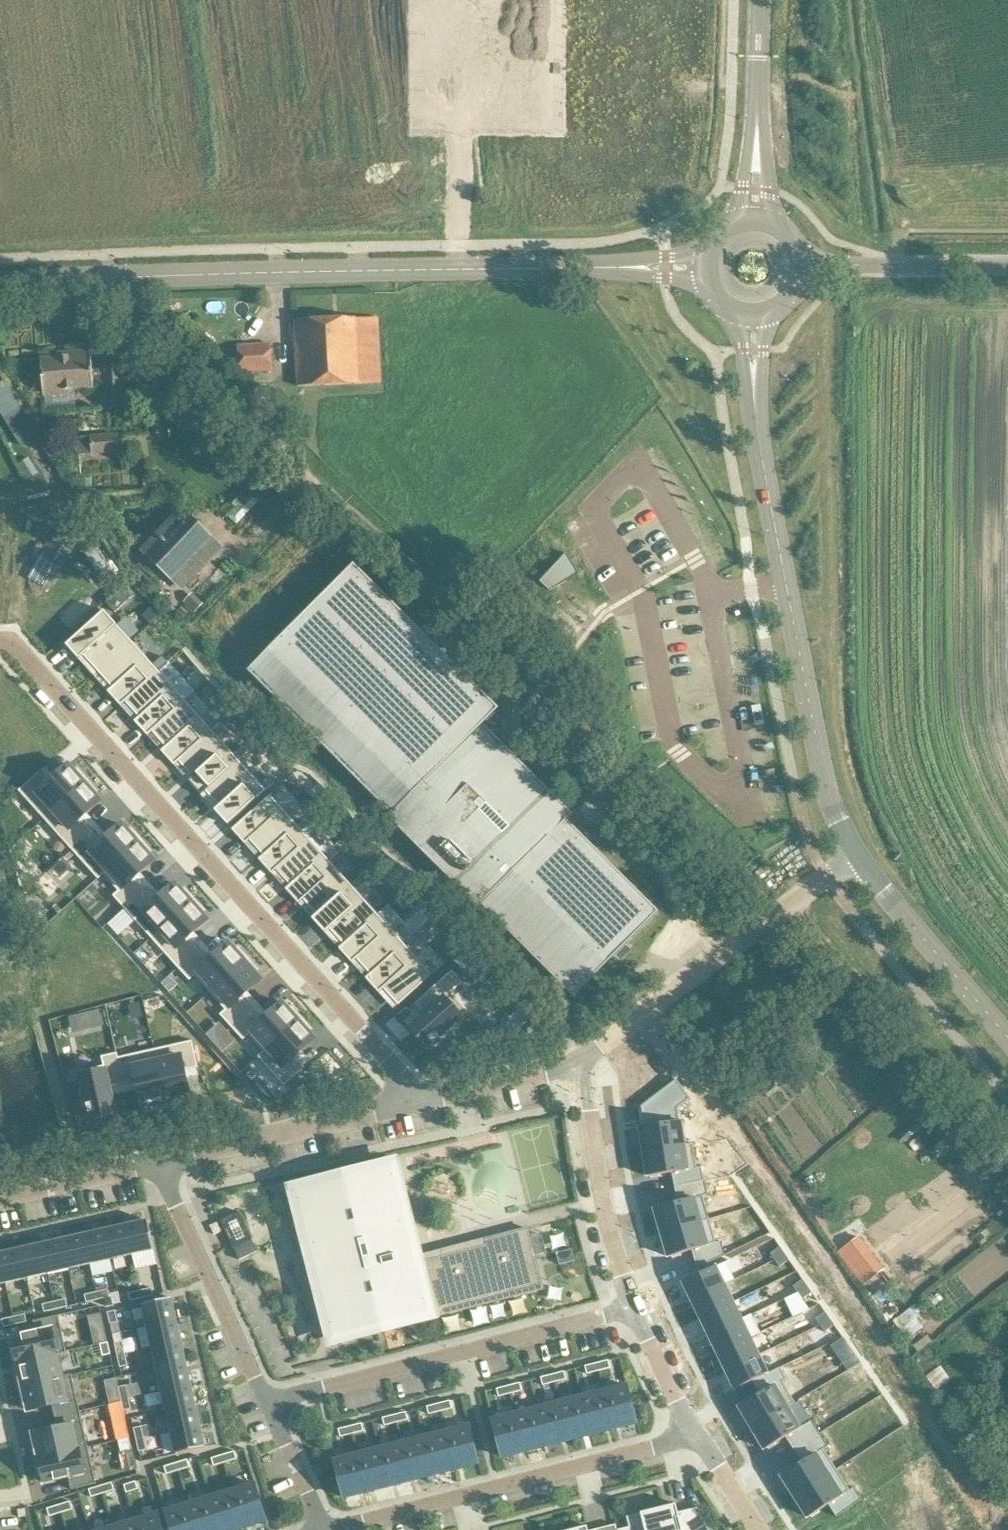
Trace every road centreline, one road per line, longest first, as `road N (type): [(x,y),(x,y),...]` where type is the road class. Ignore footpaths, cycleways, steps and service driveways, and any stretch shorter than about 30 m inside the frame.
road 1 (residential): [(406,1107),(399,1071),(24,652),(0,642)]
road 2 (residential): [(457,183),(118,199),(83,190),(63,160),(44,0)]
road 3 (secondary): [(856,854),(820,752),(755,398)]
road 4 (residential): [(0,284),(459,271)]
road 5 (residential): [(266,1403),(634,1308)]
road 6 (residential): [(335,1529),(698,1436)]
road 7 (residential): [(576,1063),(856,854)]
road 8 (track): [(351,506),(119,279)]
road 9 (residential): [(630,0),(606,166),(585,177),(457,183)]
road 10 (residential): [(266,1403),(157,1165)]
road 11 (residential): [(157,1165),(406,1107)]
road 12 (residential): [(576,1063),(634,1308)]
road 13 (secondary): [(1007,1037),(856,854)]
road 14 (unclassified): [(798,265),(1007,266)]
road 15 (residential): [(406,1107),(576,1063)]
road 16 (unclassified): [(85,1177),(38,1014)]
road 17 (residential): [(459,271),(624,269)]
road 18 (residential): [(634,1308),(698,1436)]
road 19 (residential): [(324,1529),(266,1403)]
road 20 (secondary): [(760,0),(758,122)]

